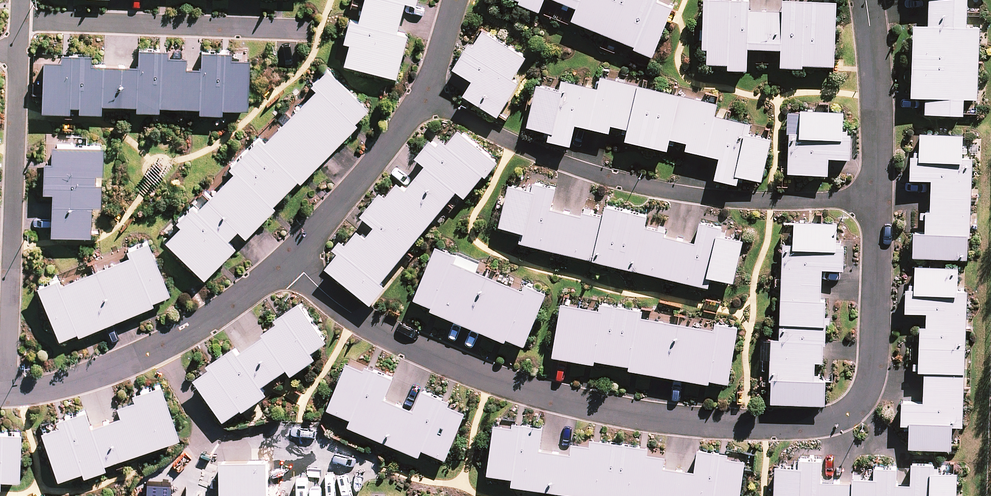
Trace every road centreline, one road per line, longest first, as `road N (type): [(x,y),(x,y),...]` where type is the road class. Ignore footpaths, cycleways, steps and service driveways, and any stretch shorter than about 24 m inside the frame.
road 1 (residential): [(880,203),(869,396),(850,416),(824,425),(660,419),(545,401),(448,366),(348,310),(291,258)]
road 2 (residential): [(421,98),(517,145),(621,180),(750,200),(880,203)]
road 3 (residential): [(20,52),(8,393)]
road 4 (residential): [(291,258),(163,348),(60,385),(8,393)]
road 5 (residential): [(21,21),(304,31)]
road 6 (residential): [(421,98),(291,258)]
road 7 (residential): [(866,0),(880,203)]

